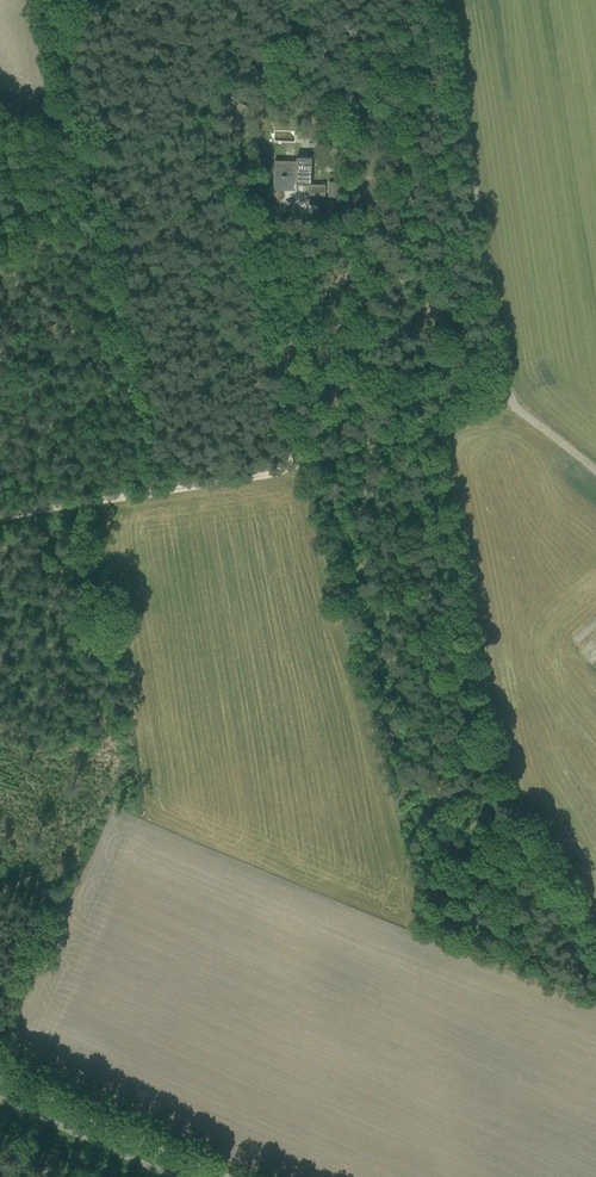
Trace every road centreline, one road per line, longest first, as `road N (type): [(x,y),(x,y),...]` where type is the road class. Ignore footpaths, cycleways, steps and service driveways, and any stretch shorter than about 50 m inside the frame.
road 1 (track): [(54,0),(117,354)]
road 2 (unclassified): [(0,520),(296,466)]
road 3 (tertiary): [(218,1176),(0,1078)]

